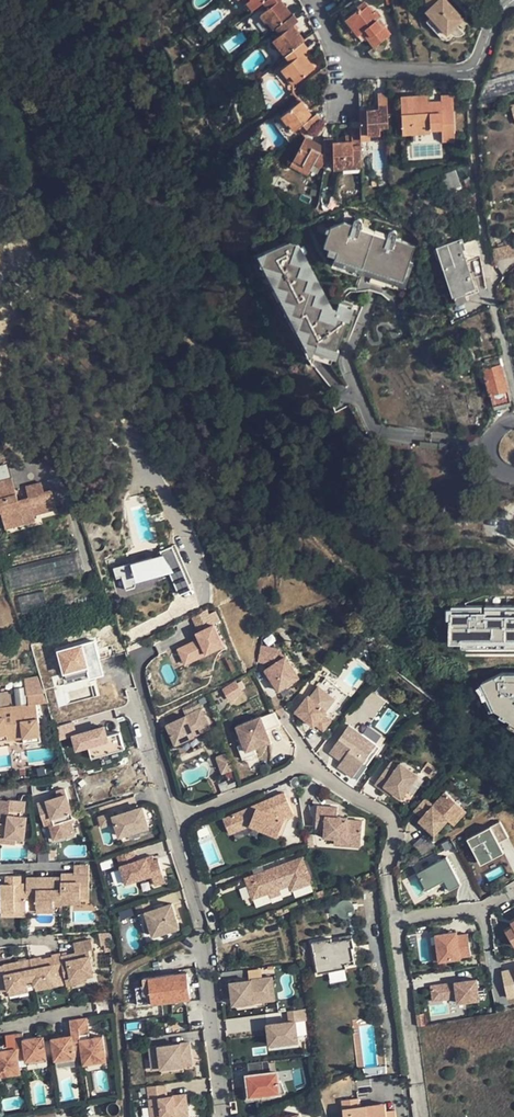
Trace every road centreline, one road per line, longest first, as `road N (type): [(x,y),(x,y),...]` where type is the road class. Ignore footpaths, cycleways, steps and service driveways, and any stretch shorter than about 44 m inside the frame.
road 1 (residential): [(420,1116),(386,873),(391,824),(310,763)]
road 2 (residential): [(170,824),(200,921),(223,1116)]
road 3 (residential): [(511,0),(477,59),(456,70),(345,60),(308,0)]
road 4 (track): [(125,1116),(118,981),(131,964),(199,931)]
road 5 (track): [(471,67),(481,224)]
road 6 (residential): [(310,763),(170,824)]
road 7 (residential): [(129,690),(170,824)]

